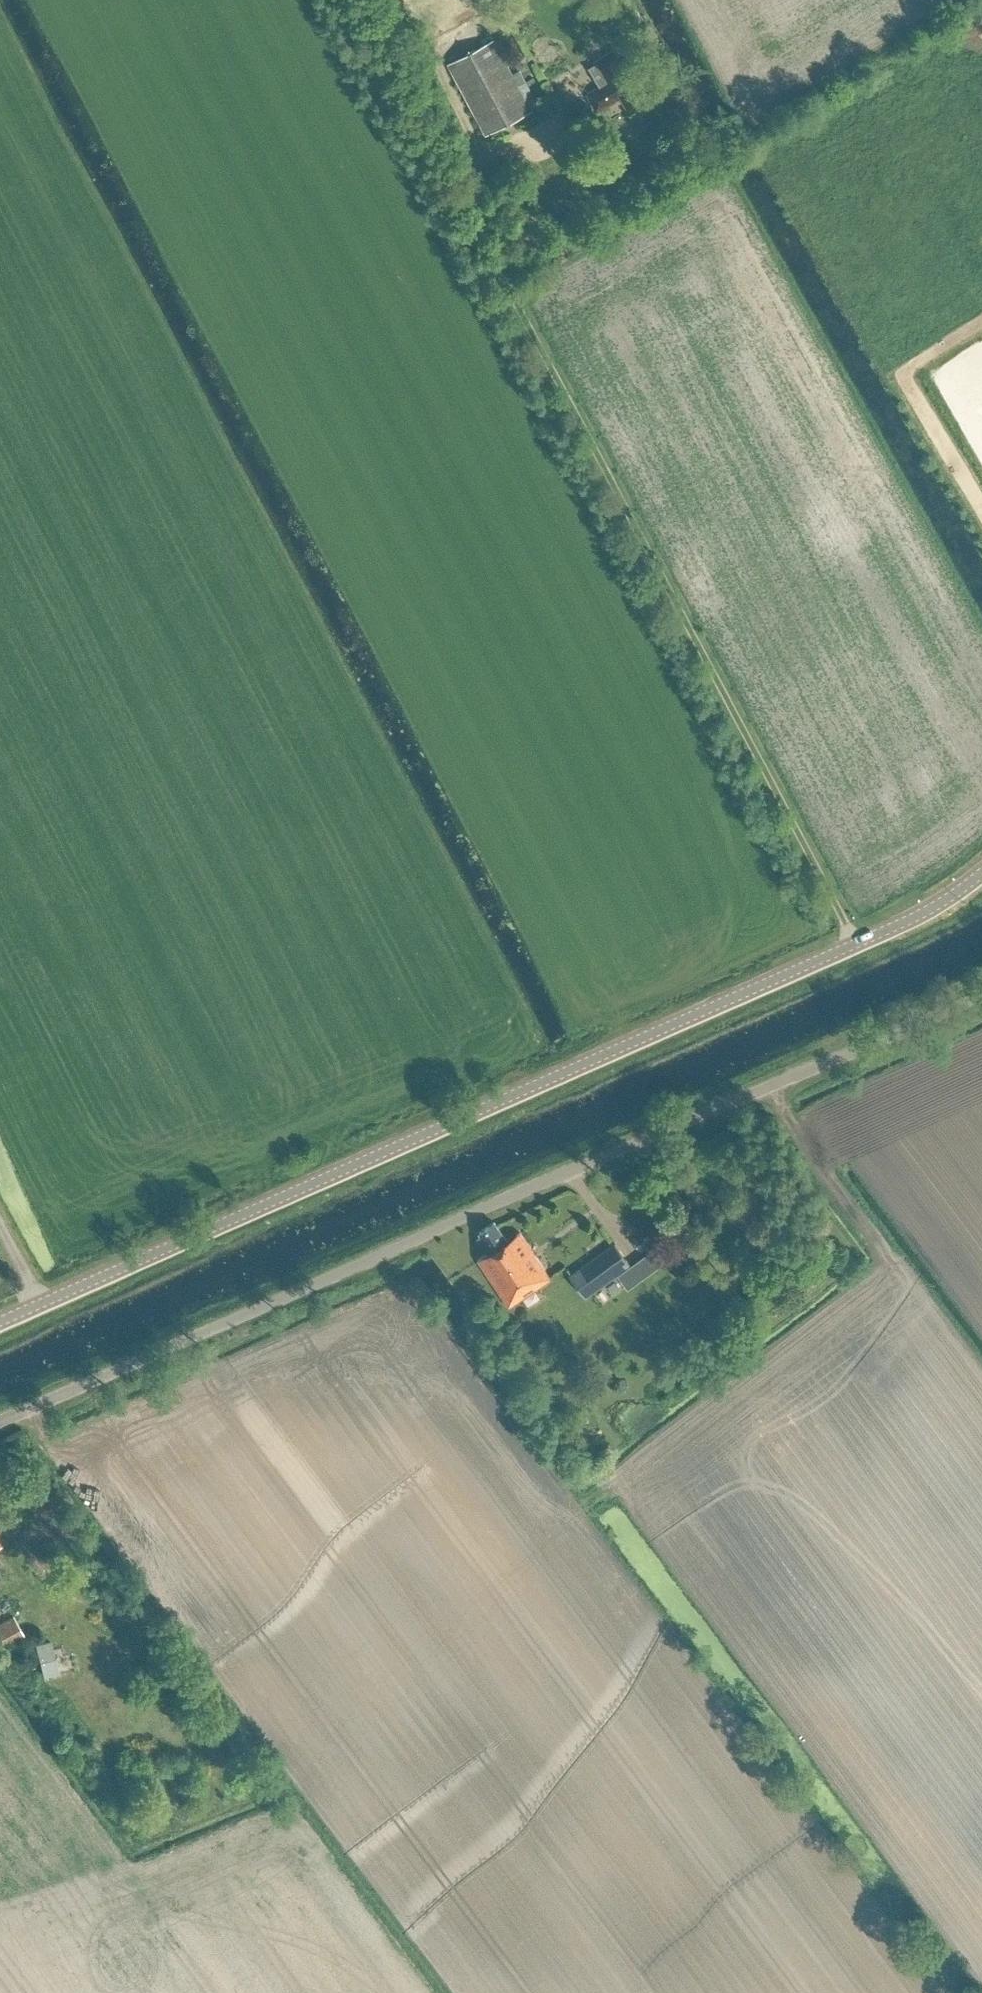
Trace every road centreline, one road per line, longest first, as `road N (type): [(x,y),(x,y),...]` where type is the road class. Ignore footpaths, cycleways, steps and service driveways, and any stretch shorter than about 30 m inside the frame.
road 1 (tertiary): [(0,1319),(856,944),(981,880)]
road 2 (unclassified): [(0,1416),(981,992)]
road 3 (track): [(856,944),(463,226)]

